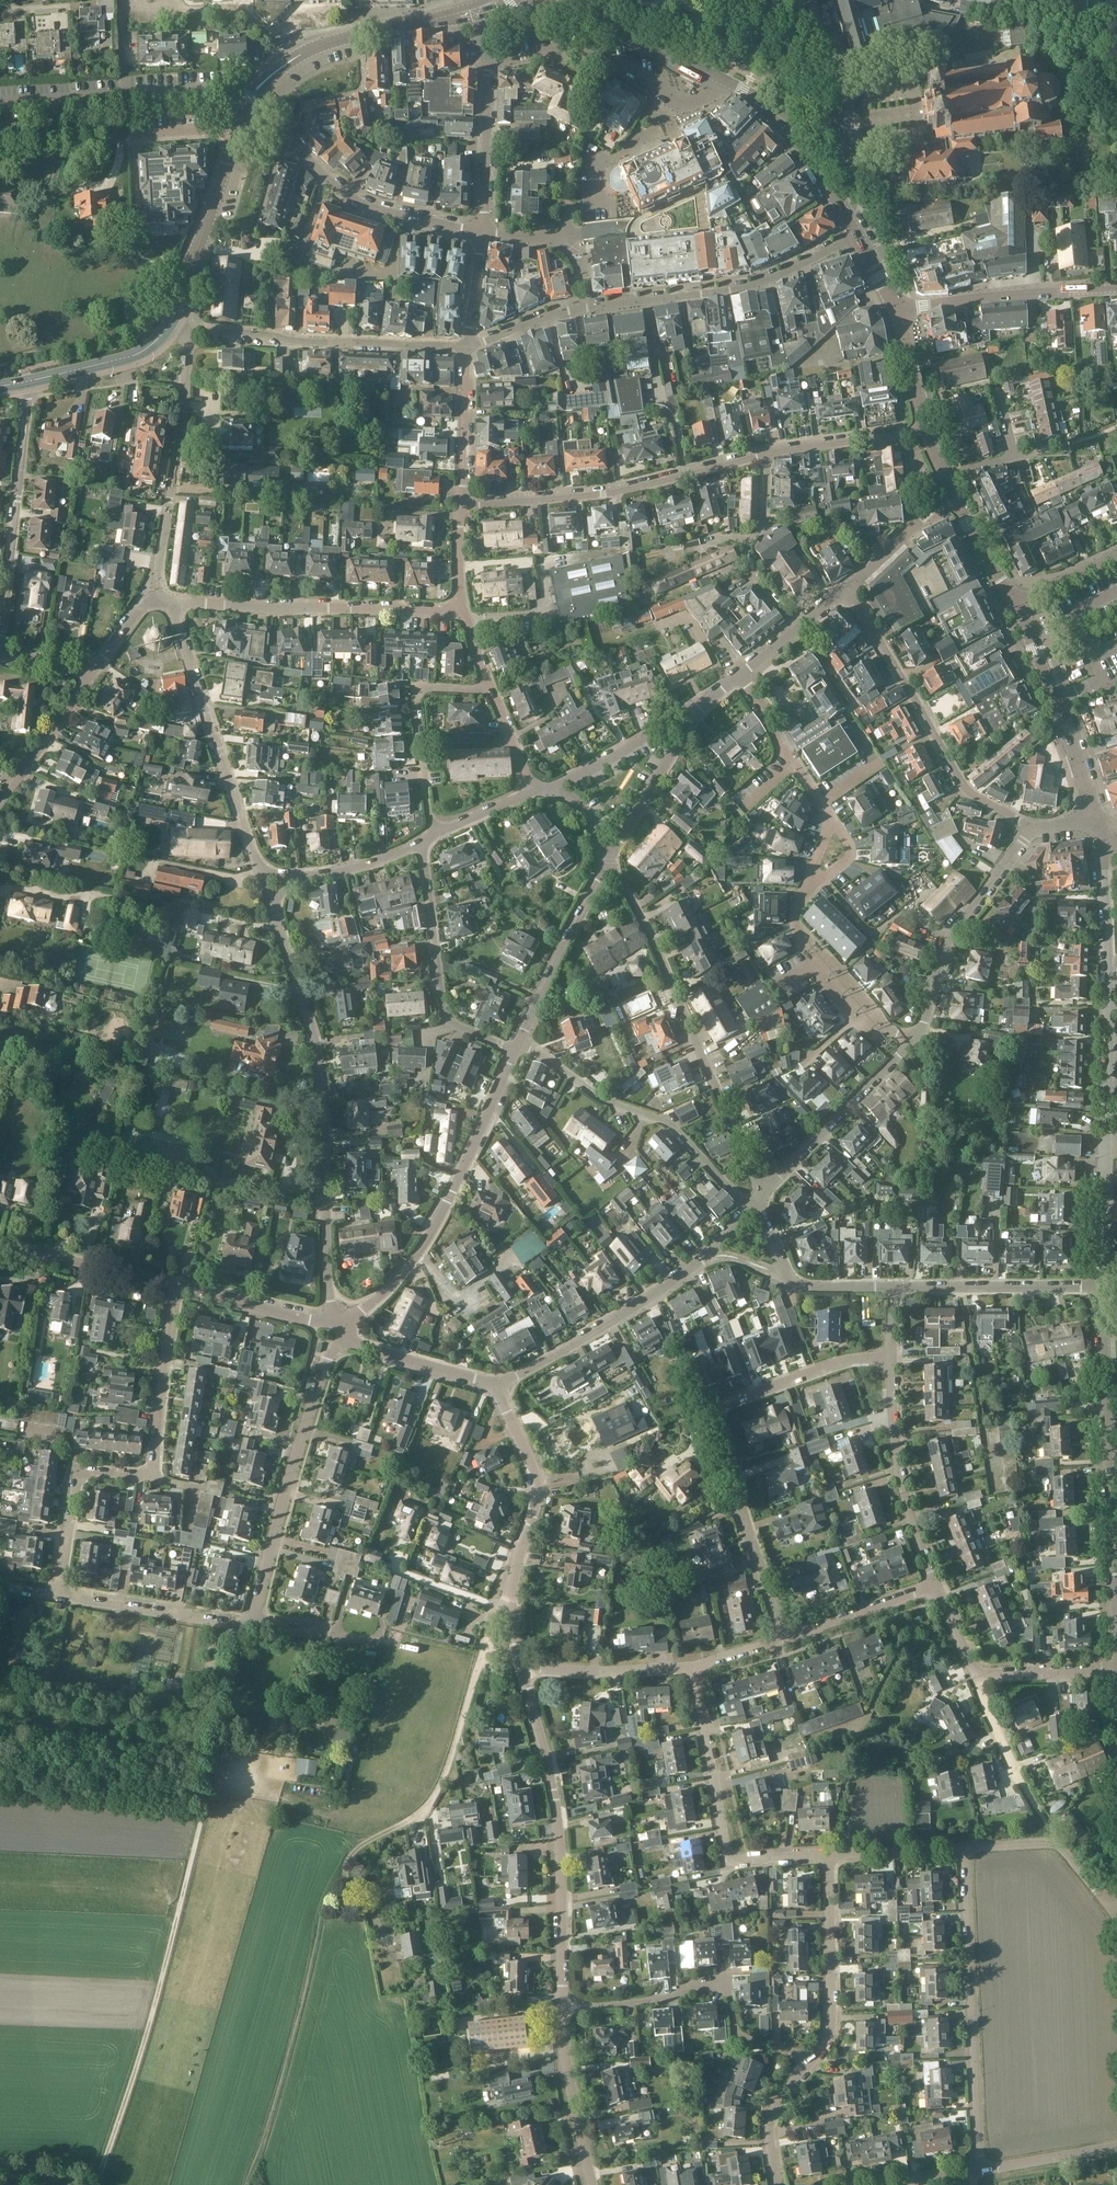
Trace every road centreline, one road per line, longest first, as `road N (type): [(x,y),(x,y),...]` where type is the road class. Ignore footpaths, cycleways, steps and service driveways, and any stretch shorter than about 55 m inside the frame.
road 1 (track): [(99,2184),(157,2003),(242,1637)]
road 2 (residential): [(461,507),(614,492),(766,455),(925,431)]
road 3 (residential): [(1104,1285),(1105,827)]
road 4 (residential): [(781,1640),(709,1410),(817,1369),(890,1359)]
road 5 (residential): [(334,1323),(317,1044),(272,909)]
road 6 (residential): [(856,236),(742,288),(561,312),(467,347)]
road 7 (residential): [(60,1596),(80,1475),(151,1476),(172,1285)]
road 8 (residential): [(763,1189),(712,1091),(653,939),(609,863)]
road 9 (residential): [(562,2009),(551,1778),(523,1668)]
road 10 (residential): [(344,1322),(394,1282),(449,1204),(516,1052)]
road 11 (residential): [(976,2167),(966,1847)]
road 12 (residential): [(1035,830),(966,792),(849,586)]
road 13 (track): [(342,1867),(410,1824),(435,1797),(495,1611)]
road 14 (residential): [(751,1210),(662,1290),(495,1385)]
road 15 (residential): [(253,1623),(296,1454),(327,1359),(345,1340)]
road 16 (residential): [(1116,1582),(1104,1285)]
road 17 (residential): [(694,1667),(730,1856),(830,1856)]
road 18 (residential): [(808,2065),(736,2035),(727,1989),(719,1986),(562,2009)]
road 19 (residential): [(751,1210),(666,1124),(591,1092),(519,1043)]
road 20 (residential): [(175,603),(461,609)]
road 21 (secondary): [(238,130),(256,87),(291,58),(362,34),(477,12)]
road 22 (residential): [(189,331),(467,347)]
road 23 (residential): [(258,868),(175,603)]
road 24 (residential): [(2,653),(27,381)]
road 25 (residential): [(482,233),(372,211),(303,153),(238,130)]
road 26 (residential): [(154,597),(184,414),(189,331)]
road 27 (residential): [(724,80),(684,105),(594,53),(551,50),(488,63)]
road 28 (residential): [(516,1052),(443,1015),(420,845)]
road 29 (residential): [(1035,830),(942,947),(914,1040)]
road 30 (residential): [(0,142),(238,130)]
road 31 (residential): [(936,1585),(896,1460),(890,1359)]
road 32 (residential): [(1094,821),(1017,603)]
road 33 (residential): [(502,1596),(540,1490),(495,1385)]
road 34 (secondary): [(900,311),(1116,287)]
road 35 (residential): [(808,2065),(826,2041),(830,2018),(830,1856)]
road 36 (residential): [(431,836),(419,690),(486,688)]
road 37 (residential): [(914,1040),(763,1189)]
road 38 (residential): [(1104,1285),(892,1287)]
road 39 (residential): [(805,1739),(865,1718),(937,1590)]
road 40 (residential): [(914,1040),(878,1025),(801,935),(794,914),(804,885)]
road 41 (secondary): [(171,323),(238,130)]
road 42 (residential): [(519,1043),(609,863)]
road 43 (residential): [(846,215),(860,165),(839,133),(838,94),(796,83),(778,62)]
road 44 (residential): [(1058,1843),(1001,1742),(976,1676)]
road 45 (residential): [(244,1626),(60,1596)]
road 46 (residential): [(892,1287),(808,1287),(787,1276),(755,1205)]
road 47 (residential): [(592,2184),(562,2009)]
road 48 (residential): [(0,1247),(172,1285)]
road 49 (secondary): [(724,80),(571,0)]
road 50 (residential): [(694,1667),(523,1668)]
road 51 (residential): [(488,63),(482,233)]
road 52 (residential): [(829,819),(739,675)]
road 53 (residential): [(609,863),(694,716)]
road 54 (residential): [(172,1285),(334,1323)]
road 55 (residential): [(936,1585),(781,1640)]
road 56 (residential): [(694,716),(683,712),(551,788)]
road 57 (residential): [(467,347),(461,507)]
road 58 (secondary): [(27,381),(136,355),(171,323)]
road 59 (residential): [(0,801),(93,672)]
road 60 (residential): [(495,1385),(345,1340)]
road 61 (secondary): [(846,215),(789,125),(759,98)]
road 62 (residential): [(976,2167),(1116,2145)]
road 63 (residential): [(1116,1669),(976,1676)]
road 64 (residential): [(849,586),(952,491)]
road 65 (residential): [(830,1856),(966,1847)]
road 66 (residential): [(420,845),(292,880)]
road 67 (residential): [(777,2184),(773,2112),(808,2065)]
road 68 (residential): [(1017,603),(952,491)]
road 69 (residential): [(377,1639),(253,1623)]
road 70 (residential): [(925,431),(900,311)]
road 71 (residential): [(795,628),(755,579),(747,543),(730,532)]

